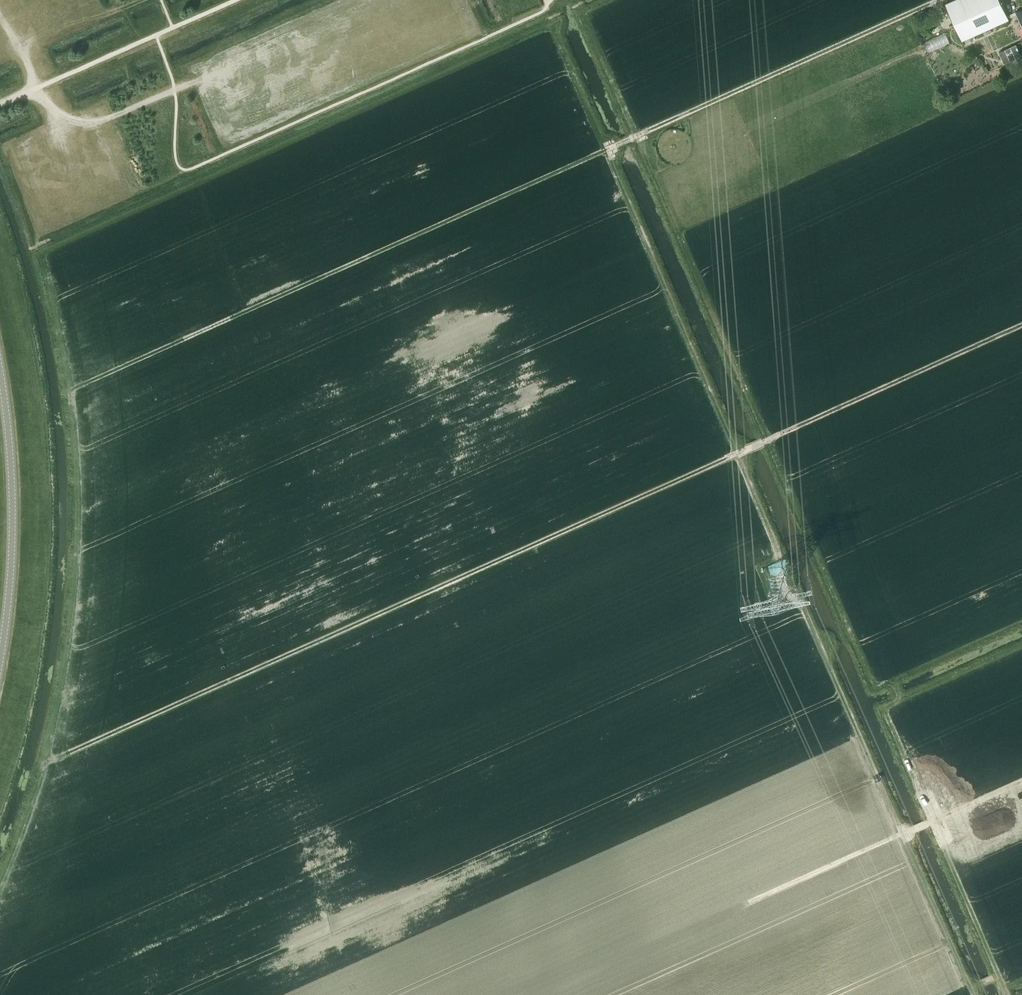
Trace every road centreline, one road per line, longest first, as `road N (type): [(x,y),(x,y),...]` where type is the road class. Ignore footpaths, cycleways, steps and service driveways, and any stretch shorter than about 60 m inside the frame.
road 1 (track): [(52,763),(1021,324)]
road 2 (track): [(80,385),(937,0)]
road 3 (track): [(547,994),(1021,783)]
road 4 (unclassified): [(0,365),(16,510),(0,660)]
road 5 (track): [(27,91),(86,120),(228,64)]

